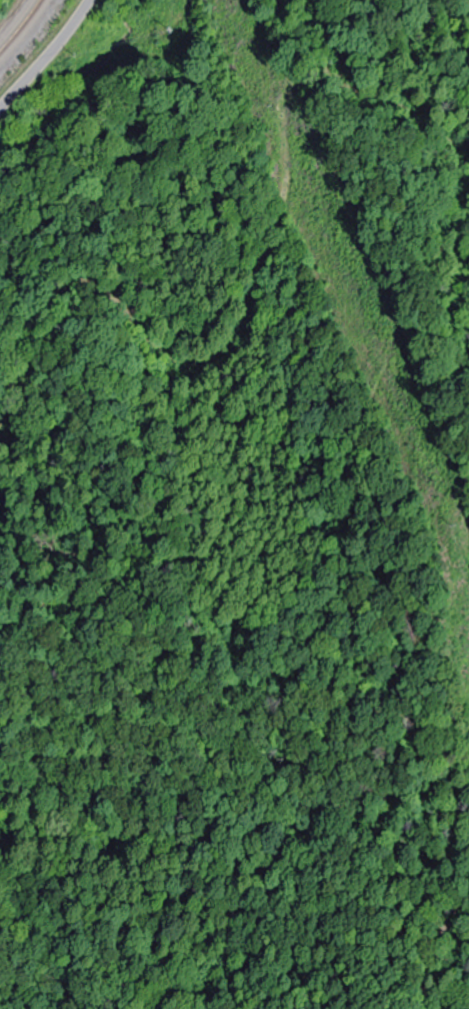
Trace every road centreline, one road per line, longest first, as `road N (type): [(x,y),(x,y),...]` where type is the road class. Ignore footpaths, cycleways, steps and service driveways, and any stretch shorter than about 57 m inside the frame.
road 1 (residential): [(0,106),(90,0)]

